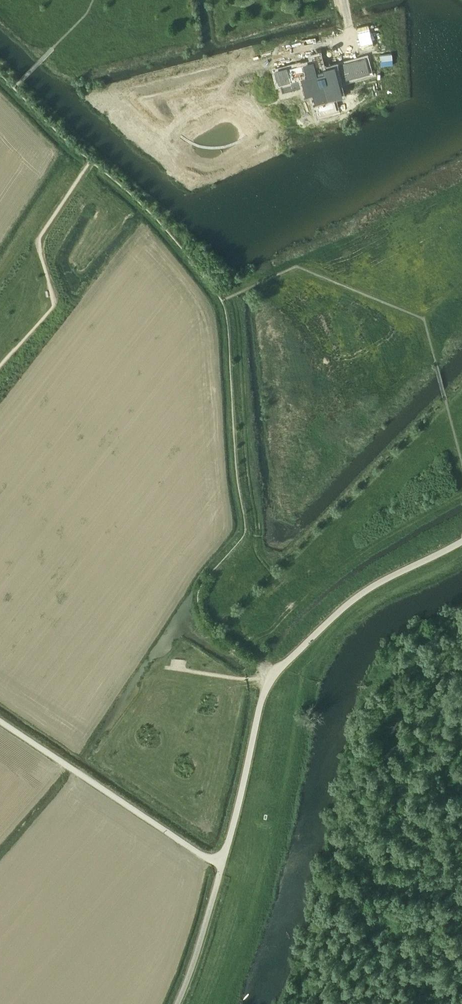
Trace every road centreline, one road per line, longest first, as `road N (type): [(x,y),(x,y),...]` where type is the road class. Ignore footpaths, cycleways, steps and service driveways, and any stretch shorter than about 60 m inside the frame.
road 1 (unclassified): [(223,863),(273,675),(360,594),(461,541)]
road 2 (unclassified): [(223,863),(0,721)]

